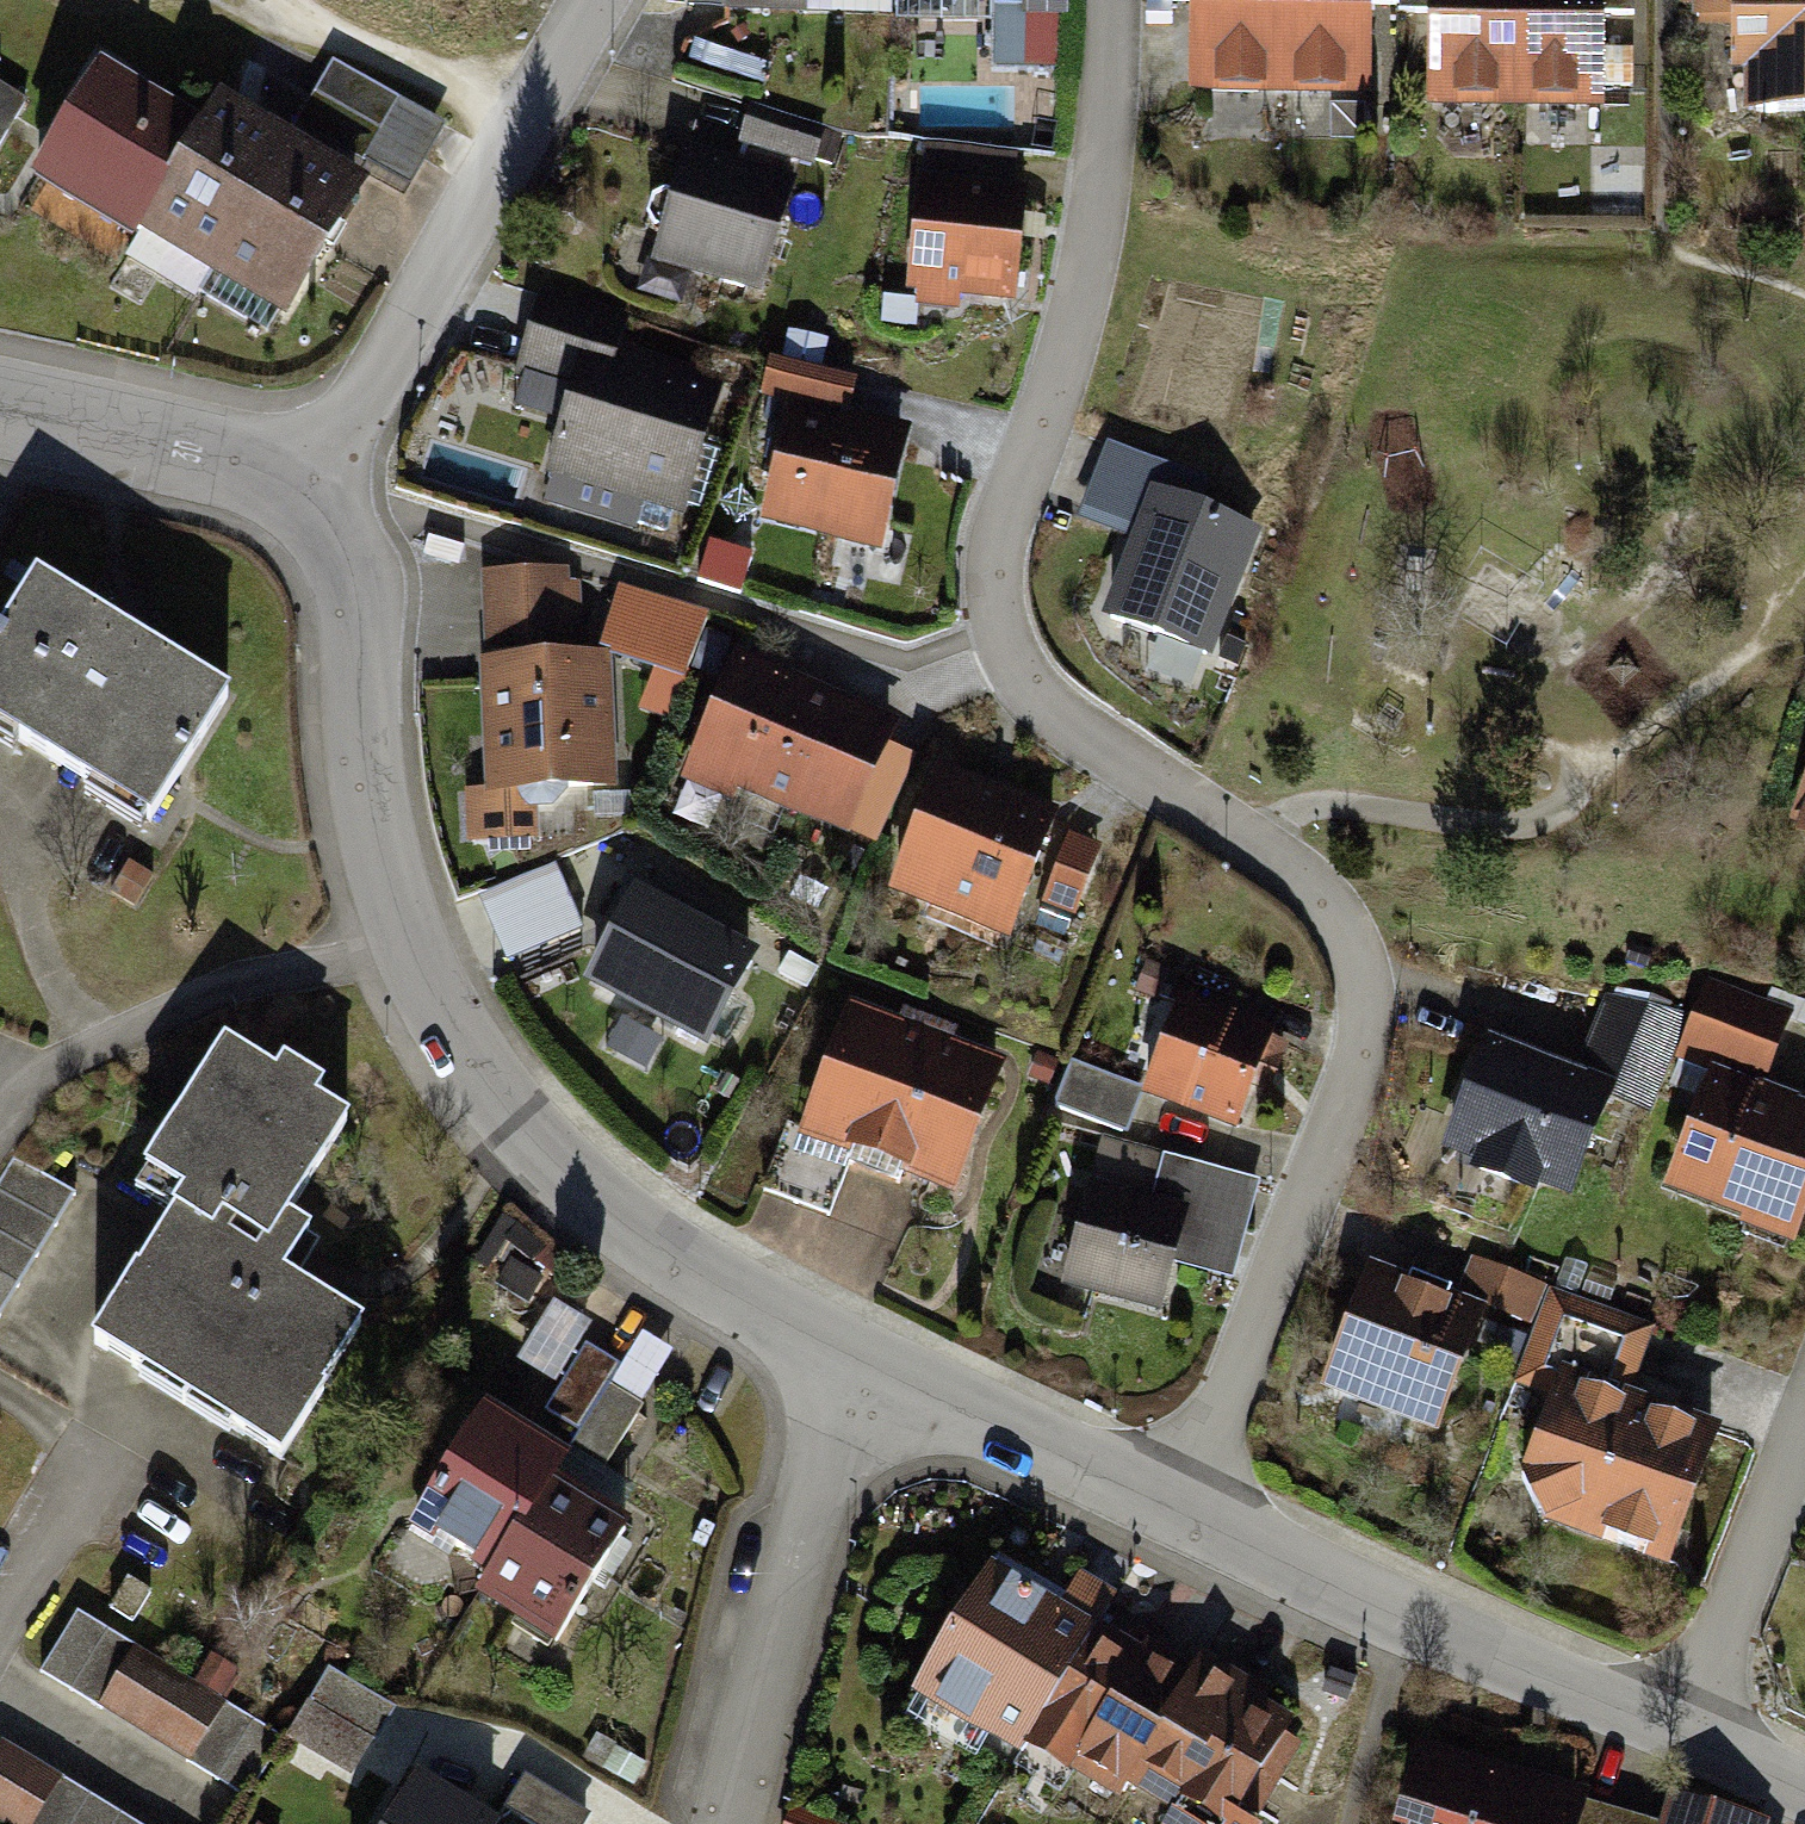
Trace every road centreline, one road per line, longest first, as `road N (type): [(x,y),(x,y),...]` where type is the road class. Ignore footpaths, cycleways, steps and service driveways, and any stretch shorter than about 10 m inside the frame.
road 1 (residential): [(1183,1514),(1367,1037),(1352,928),(1279,860),(1139,775),(1012,671),(1000,579),(1100,242),(1112,0)]
road 2 (residential): [(314,495),(351,571),(361,752),(394,936),(518,1127),(668,1264),(848,1370)]
road 3 (residential): [(314,495),(596,0)]
road 4 (residential): [(1183,1514),(1678,1735)]
road 5 (residential): [(734,1823),(848,1370)]
road 6 (residential): [(848,1370),(1183,1514)]
road 7 (residential): [(1678,1735),(1804,1418)]
road 8 (residential): [(0,398),(314,495)]
road 9 (track): [(1401,1614),(1352,1823)]
road 10 (residential): [(81,1479),(0,1601)]
road 11 (residential): [(1678,1735),(1804,1794)]

